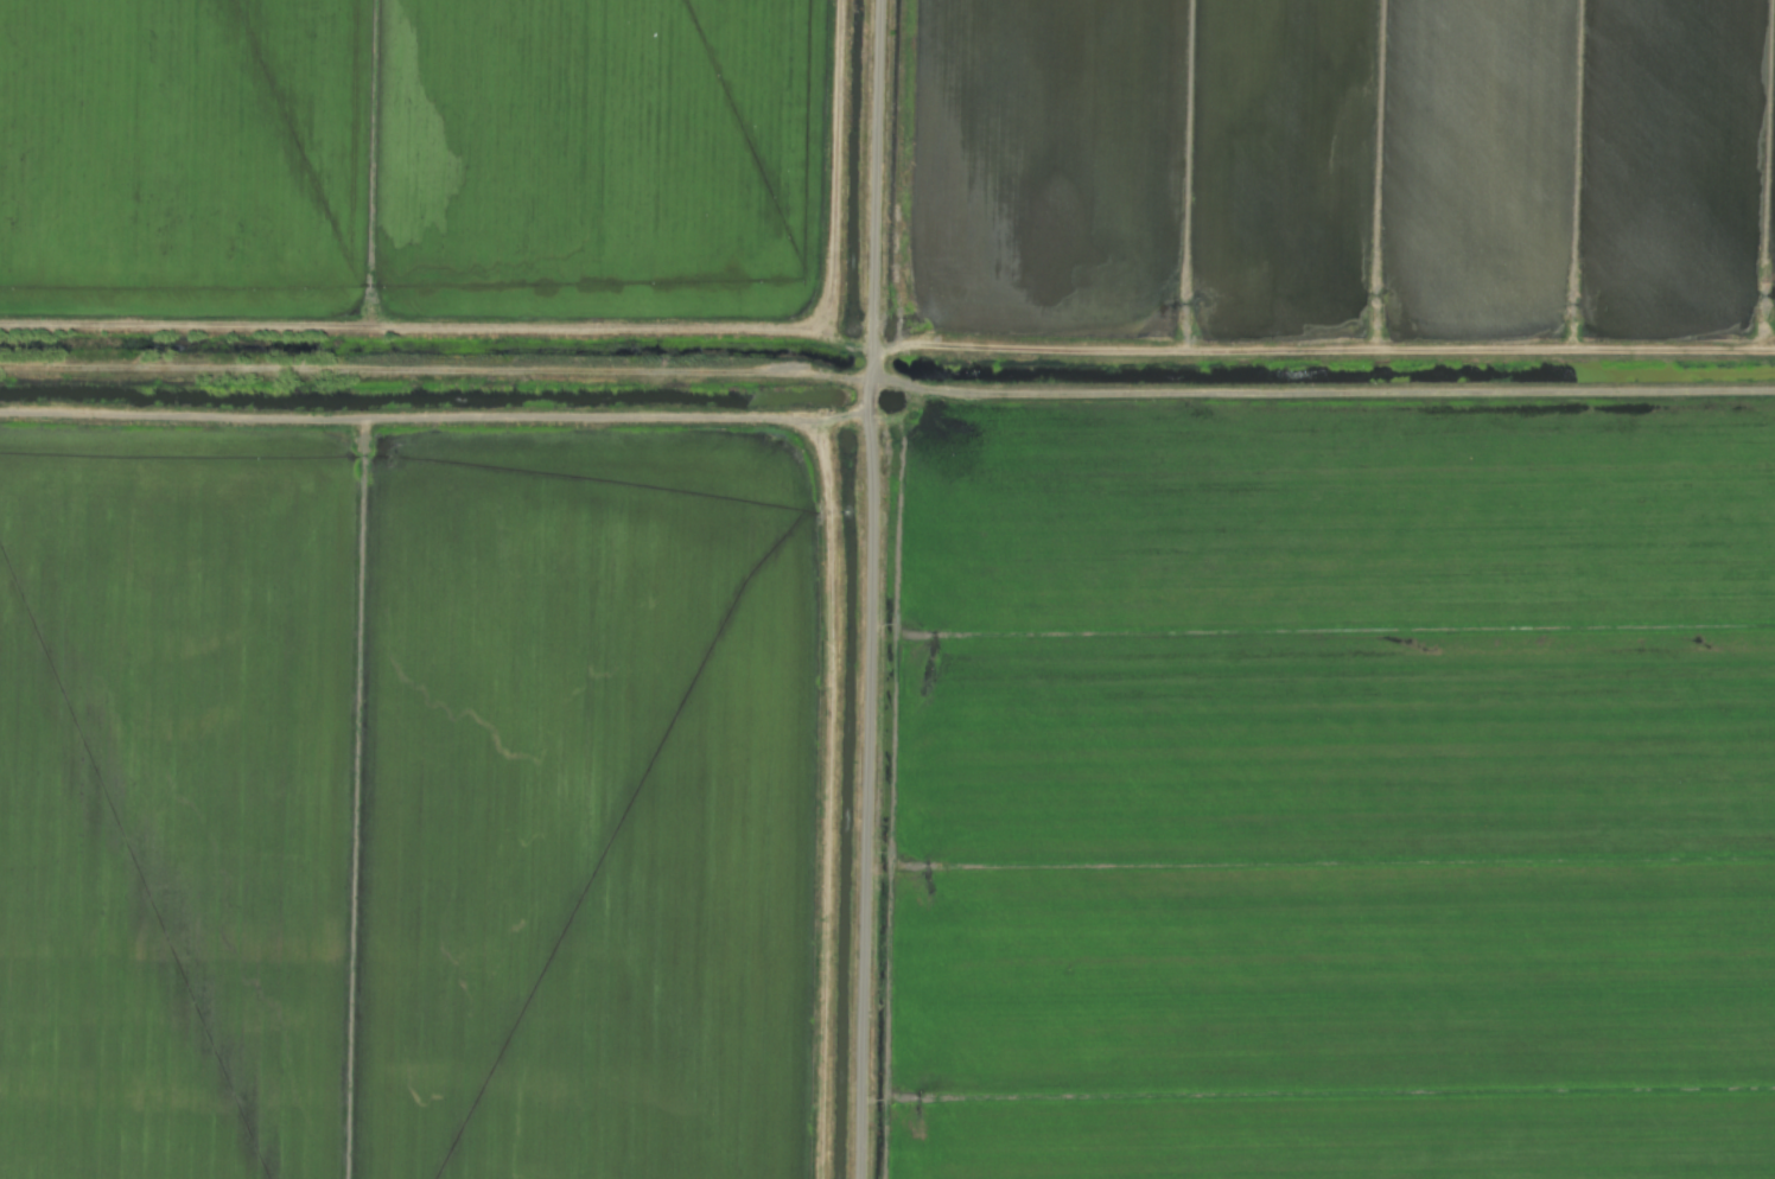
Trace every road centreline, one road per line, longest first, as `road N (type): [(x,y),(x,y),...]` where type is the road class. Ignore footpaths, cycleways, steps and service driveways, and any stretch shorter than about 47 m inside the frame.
road 1 (track): [(0,409),(816,420),(867,413)]
road 2 (track): [(867,413),(873,486),(858,1178)]
road 3 (track): [(867,413),(880,0)]

